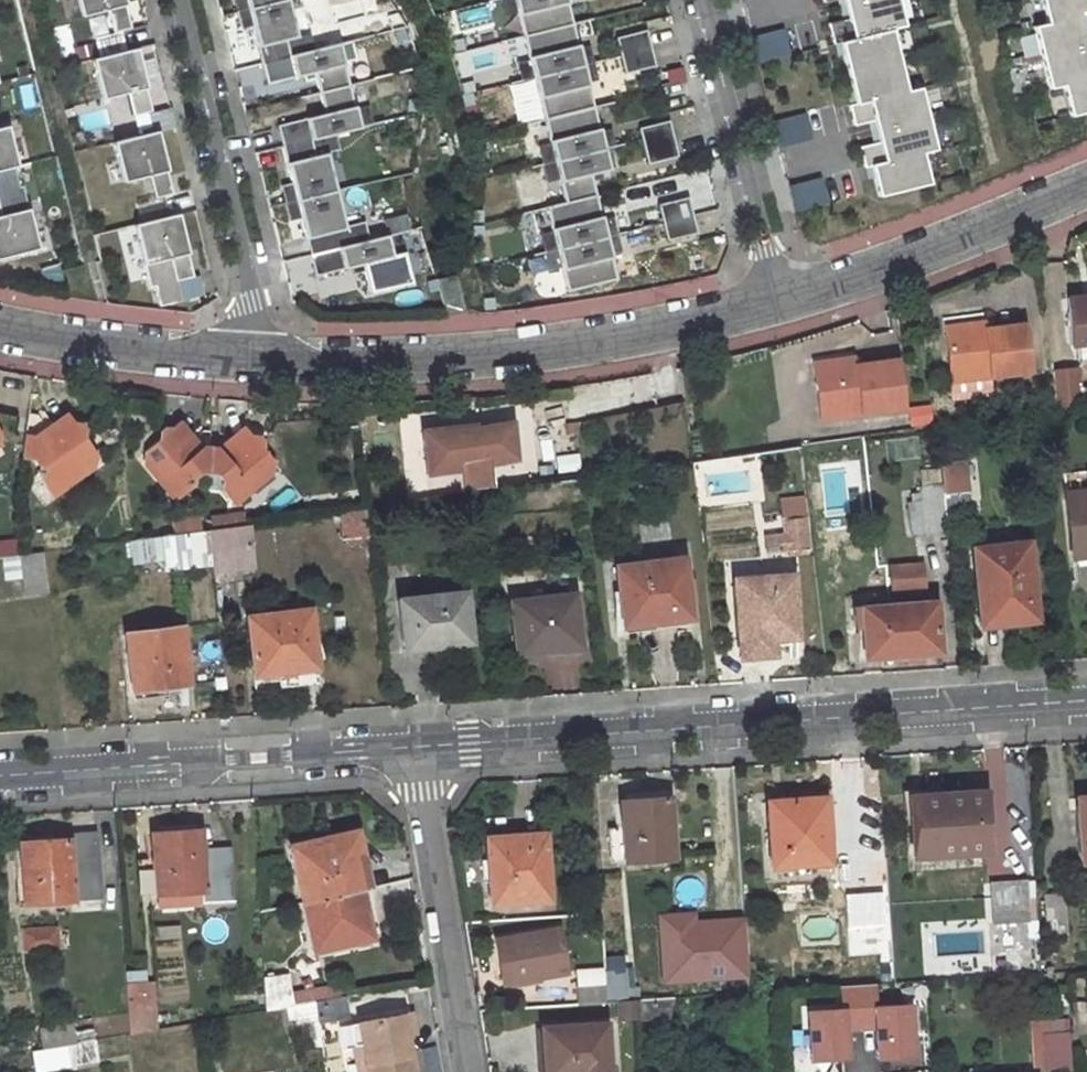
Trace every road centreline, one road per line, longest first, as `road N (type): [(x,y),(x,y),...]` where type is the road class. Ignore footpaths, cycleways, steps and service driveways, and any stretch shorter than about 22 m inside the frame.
road 1 (unclassified): [(417,747),(1086,701)]
road 2 (residential): [(776,302),(604,340),(438,359),(250,360)]
road 3 (unclassified): [(0,780),(417,747)]
road 4 (residential): [(176,0),(250,302),(250,360)]
road 5 (residential): [(1086,185),(900,266),(776,302)]
road 6 (residential): [(417,747),(466,1071)]
road 7 (residential): [(776,302),(702,0)]
road 8 (residential): [(250,360),(0,323)]

